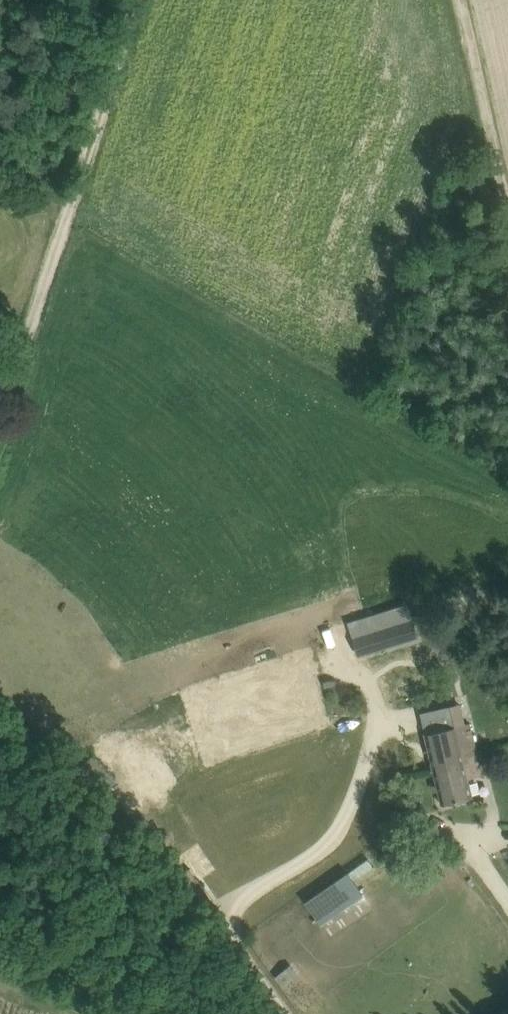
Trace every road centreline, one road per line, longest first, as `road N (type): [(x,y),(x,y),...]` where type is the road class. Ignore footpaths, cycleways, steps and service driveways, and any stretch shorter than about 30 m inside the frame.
road 1 (track): [(139,0),(17,405)]
road 2 (track): [(472,0),(507,160)]

